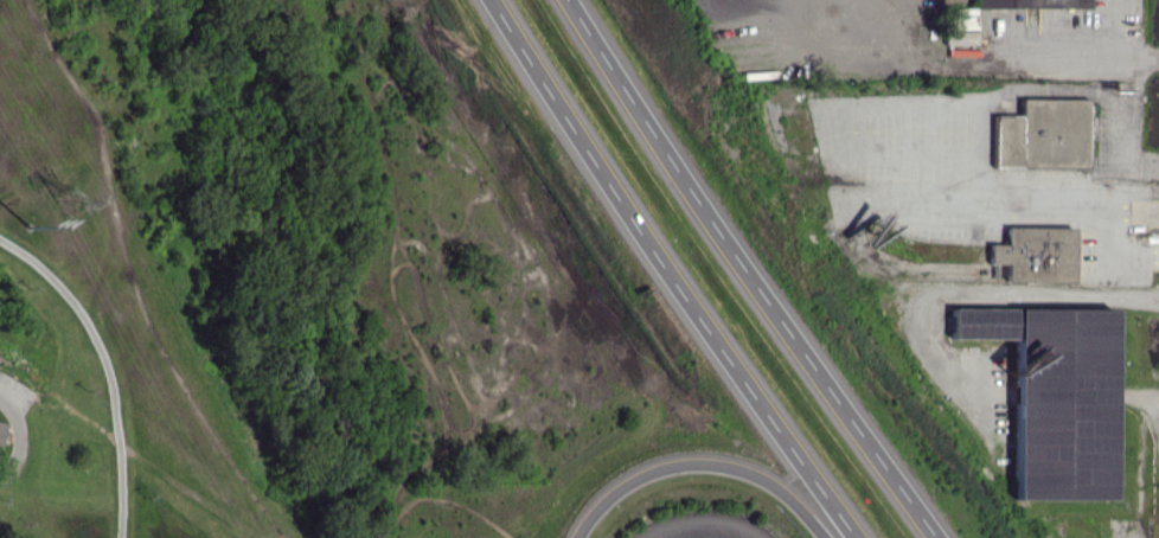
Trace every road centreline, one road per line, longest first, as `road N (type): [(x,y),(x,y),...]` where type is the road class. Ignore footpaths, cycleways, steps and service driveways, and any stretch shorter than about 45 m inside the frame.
road 1 (motorway): [(936,537),(569,0)]
road 2 (motorway): [(492,0),(639,229),(857,537)]
road 3 (motorway): [(576,537),(588,515),(638,476),(703,462),(738,467),(773,485),(827,537)]

